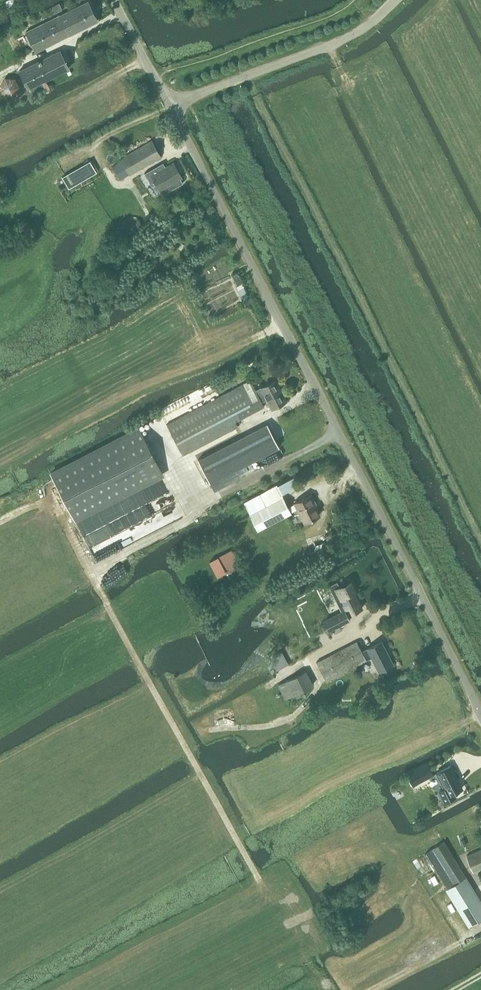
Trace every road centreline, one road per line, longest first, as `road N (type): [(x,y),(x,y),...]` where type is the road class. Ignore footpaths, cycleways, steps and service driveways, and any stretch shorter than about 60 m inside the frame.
road 1 (unclassified): [(480,712),(169,107)]
road 2 (track): [(201,501),(186,524),(94,573),(57,503),(36,503),(0,522)]
road 3 (unclassified): [(169,107),(341,42),(397,0)]
road 4 (track): [(480,930),(435,951),(339,969),(301,989)]
road 5 (unclassified): [(169,107),(113,0)]

